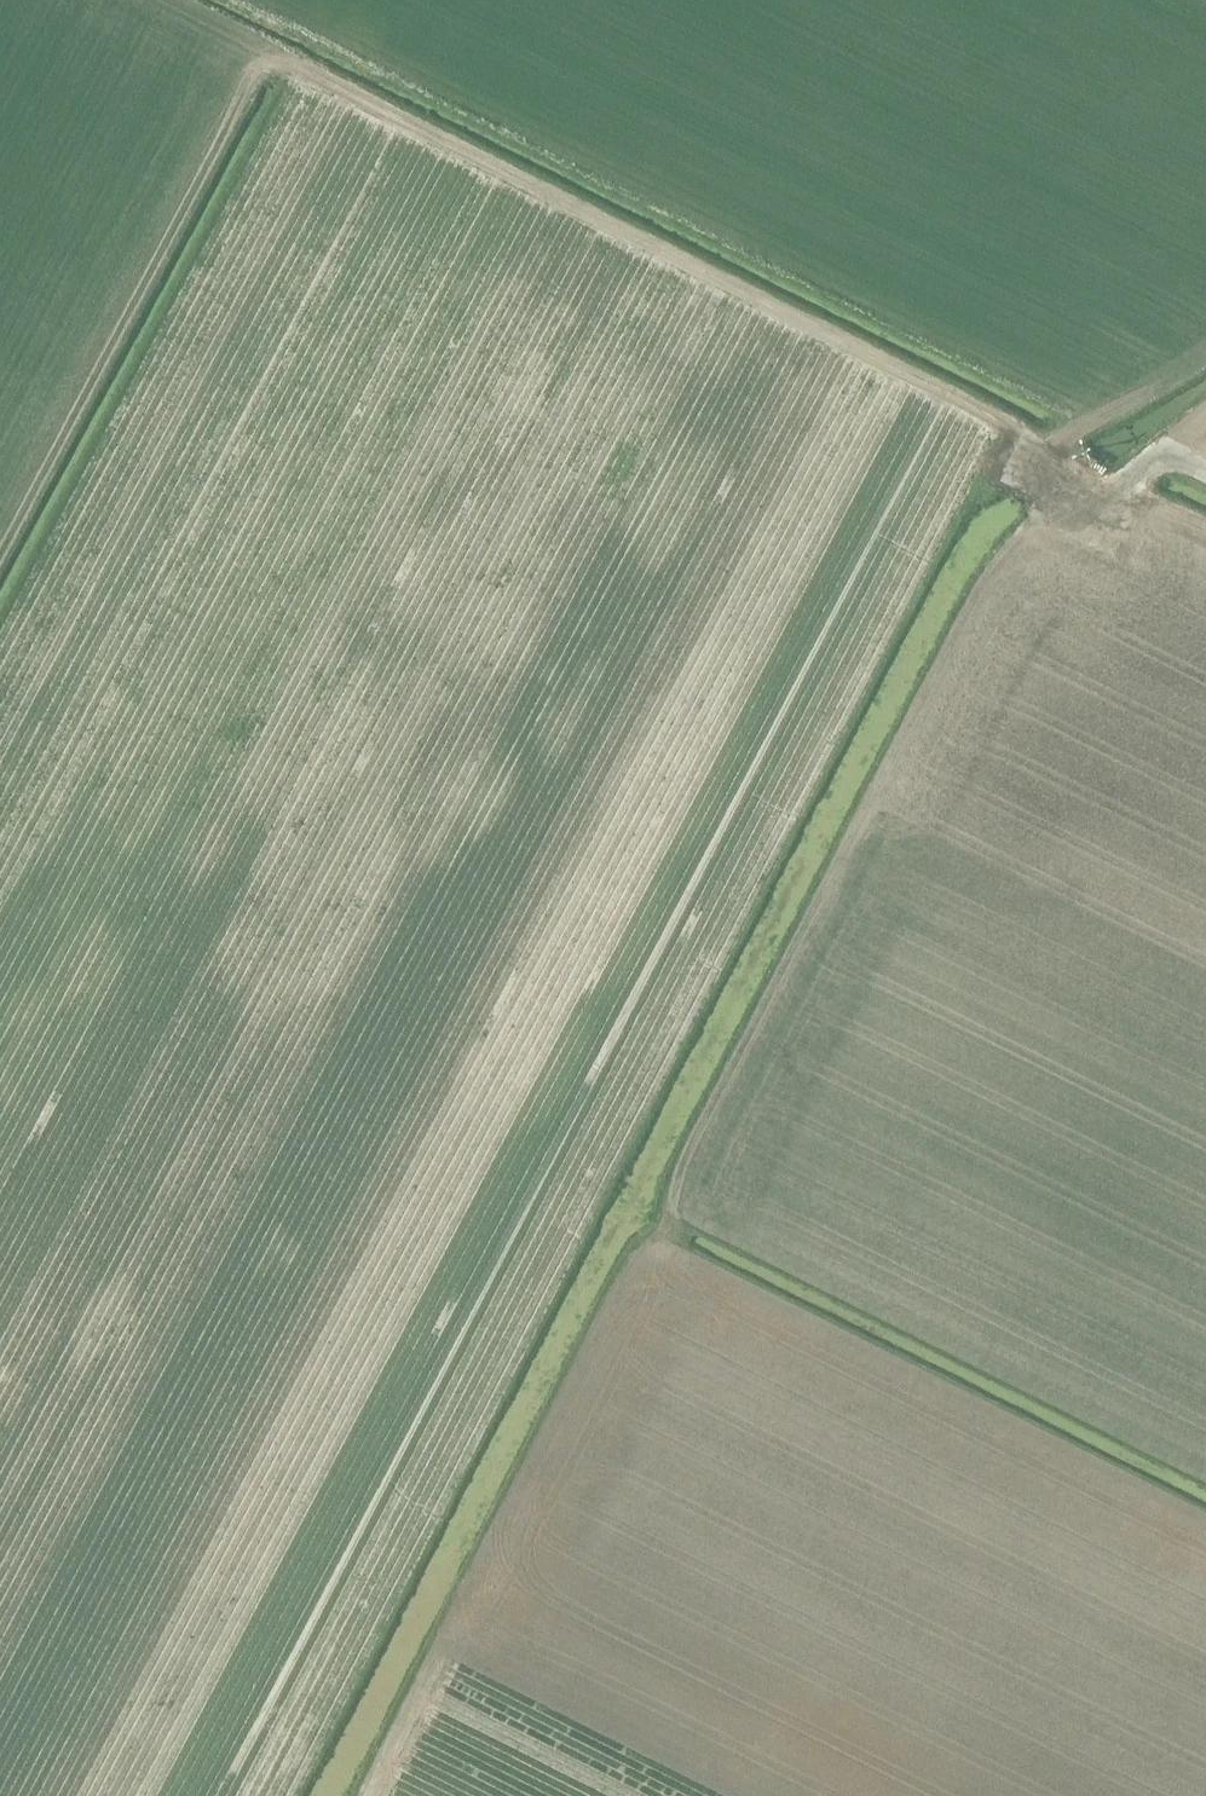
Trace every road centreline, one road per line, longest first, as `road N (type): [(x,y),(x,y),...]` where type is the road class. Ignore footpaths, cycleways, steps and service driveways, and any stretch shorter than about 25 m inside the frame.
road 1 (track): [(295,1795),(991,449),(1017,428)]
road 2 (track): [(160,0),(1017,428)]
road 3 (track): [(1017,428),(1067,498),(1133,476),(1166,452),(1205,474)]
road 4 (track): [(1034,455),(1205,350)]

